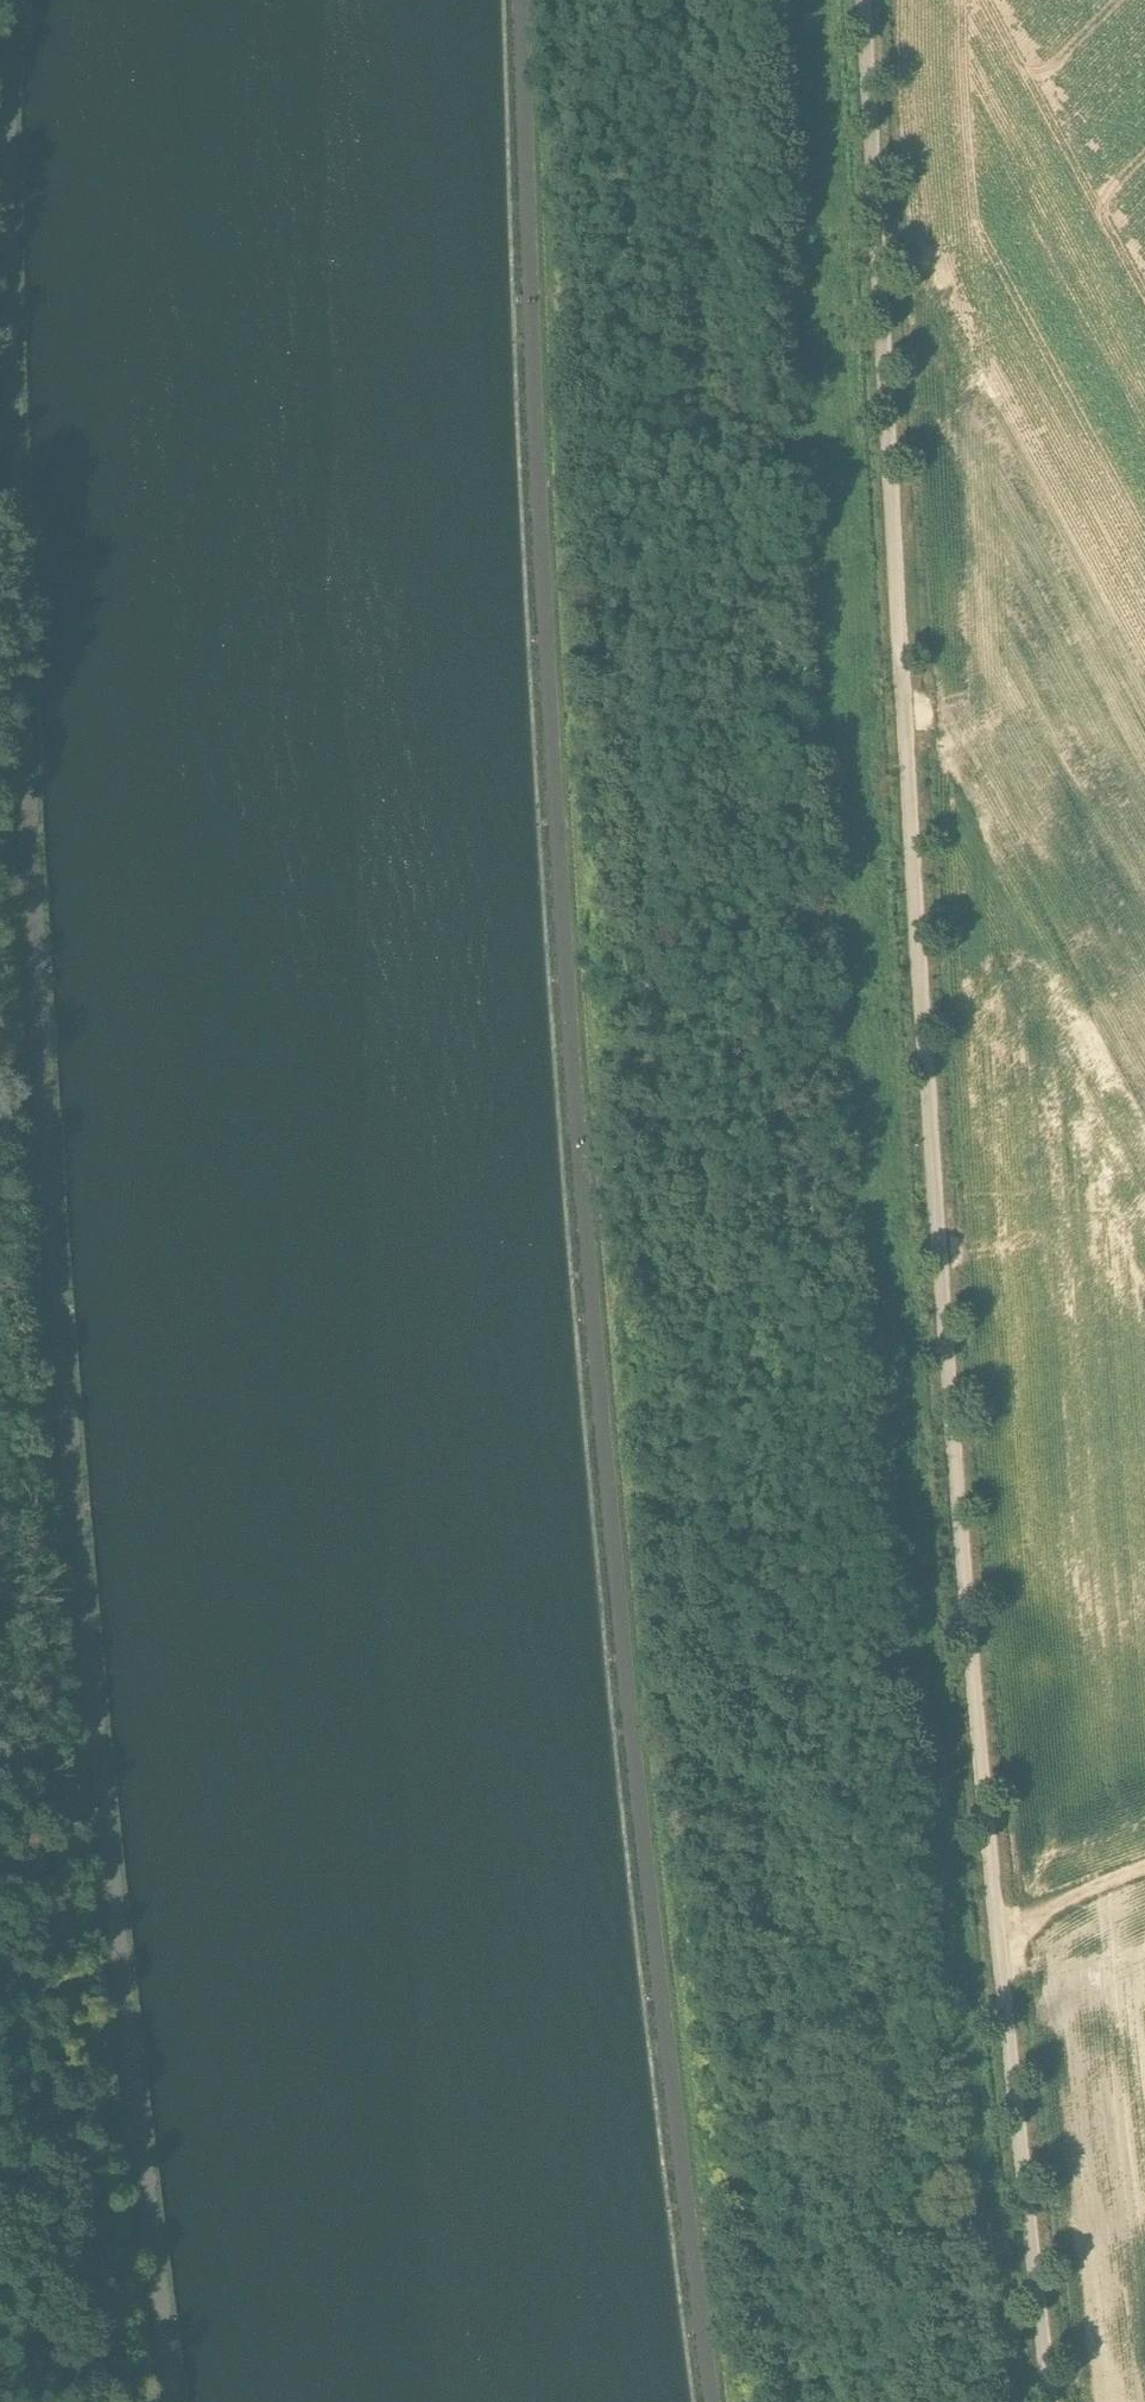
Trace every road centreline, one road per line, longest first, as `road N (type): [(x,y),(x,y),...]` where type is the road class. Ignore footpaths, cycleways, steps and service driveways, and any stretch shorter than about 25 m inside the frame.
road 1 (unclassified): [(861,0),(902,729),(1010,2214),(1034,2401)]
road 2 (track): [(1144,1869),(990,1929)]

